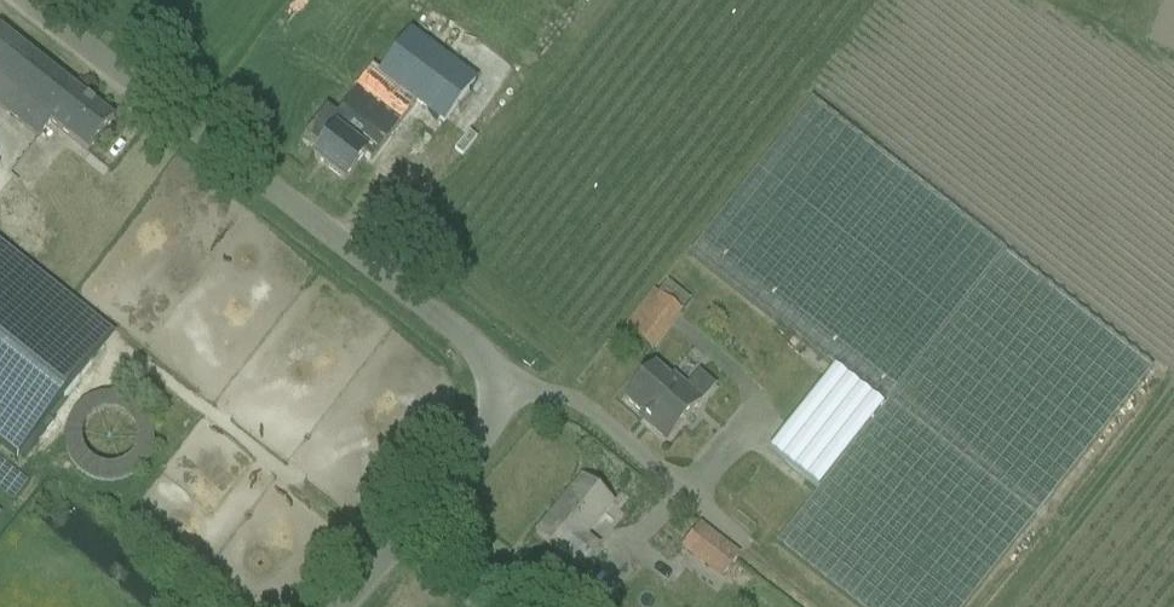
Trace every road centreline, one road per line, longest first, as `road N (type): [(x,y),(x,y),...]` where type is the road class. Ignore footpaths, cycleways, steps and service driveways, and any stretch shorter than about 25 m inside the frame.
road 1 (unclassified): [(323,606),(467,442),(483,399),(479,350),(459,313),(14,0)]

